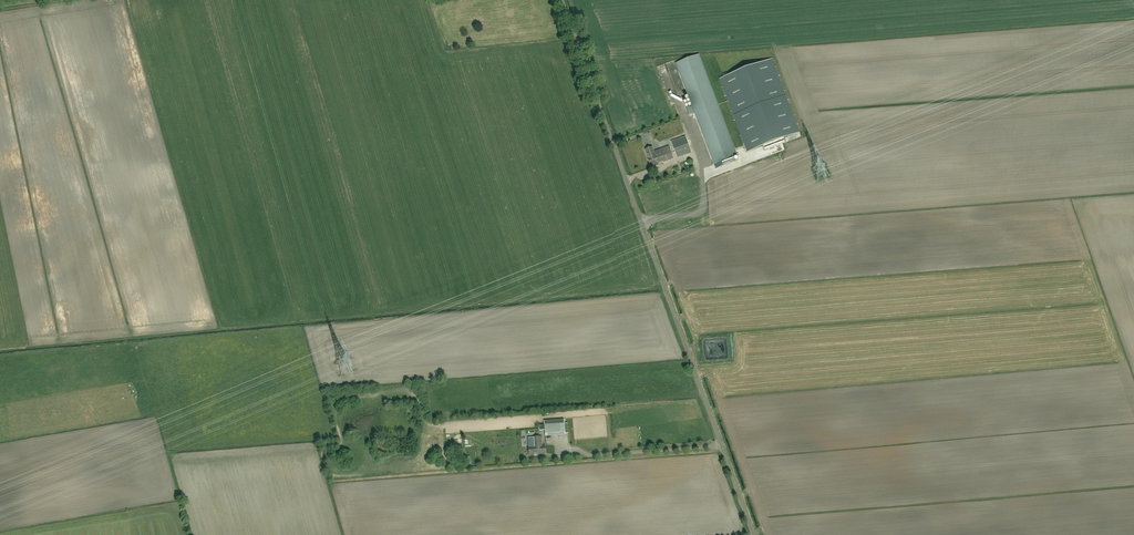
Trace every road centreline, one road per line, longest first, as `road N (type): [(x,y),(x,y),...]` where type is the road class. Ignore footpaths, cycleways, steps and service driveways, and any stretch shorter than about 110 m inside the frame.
road 1 (unclassified): [(753,534),(563,0)]

